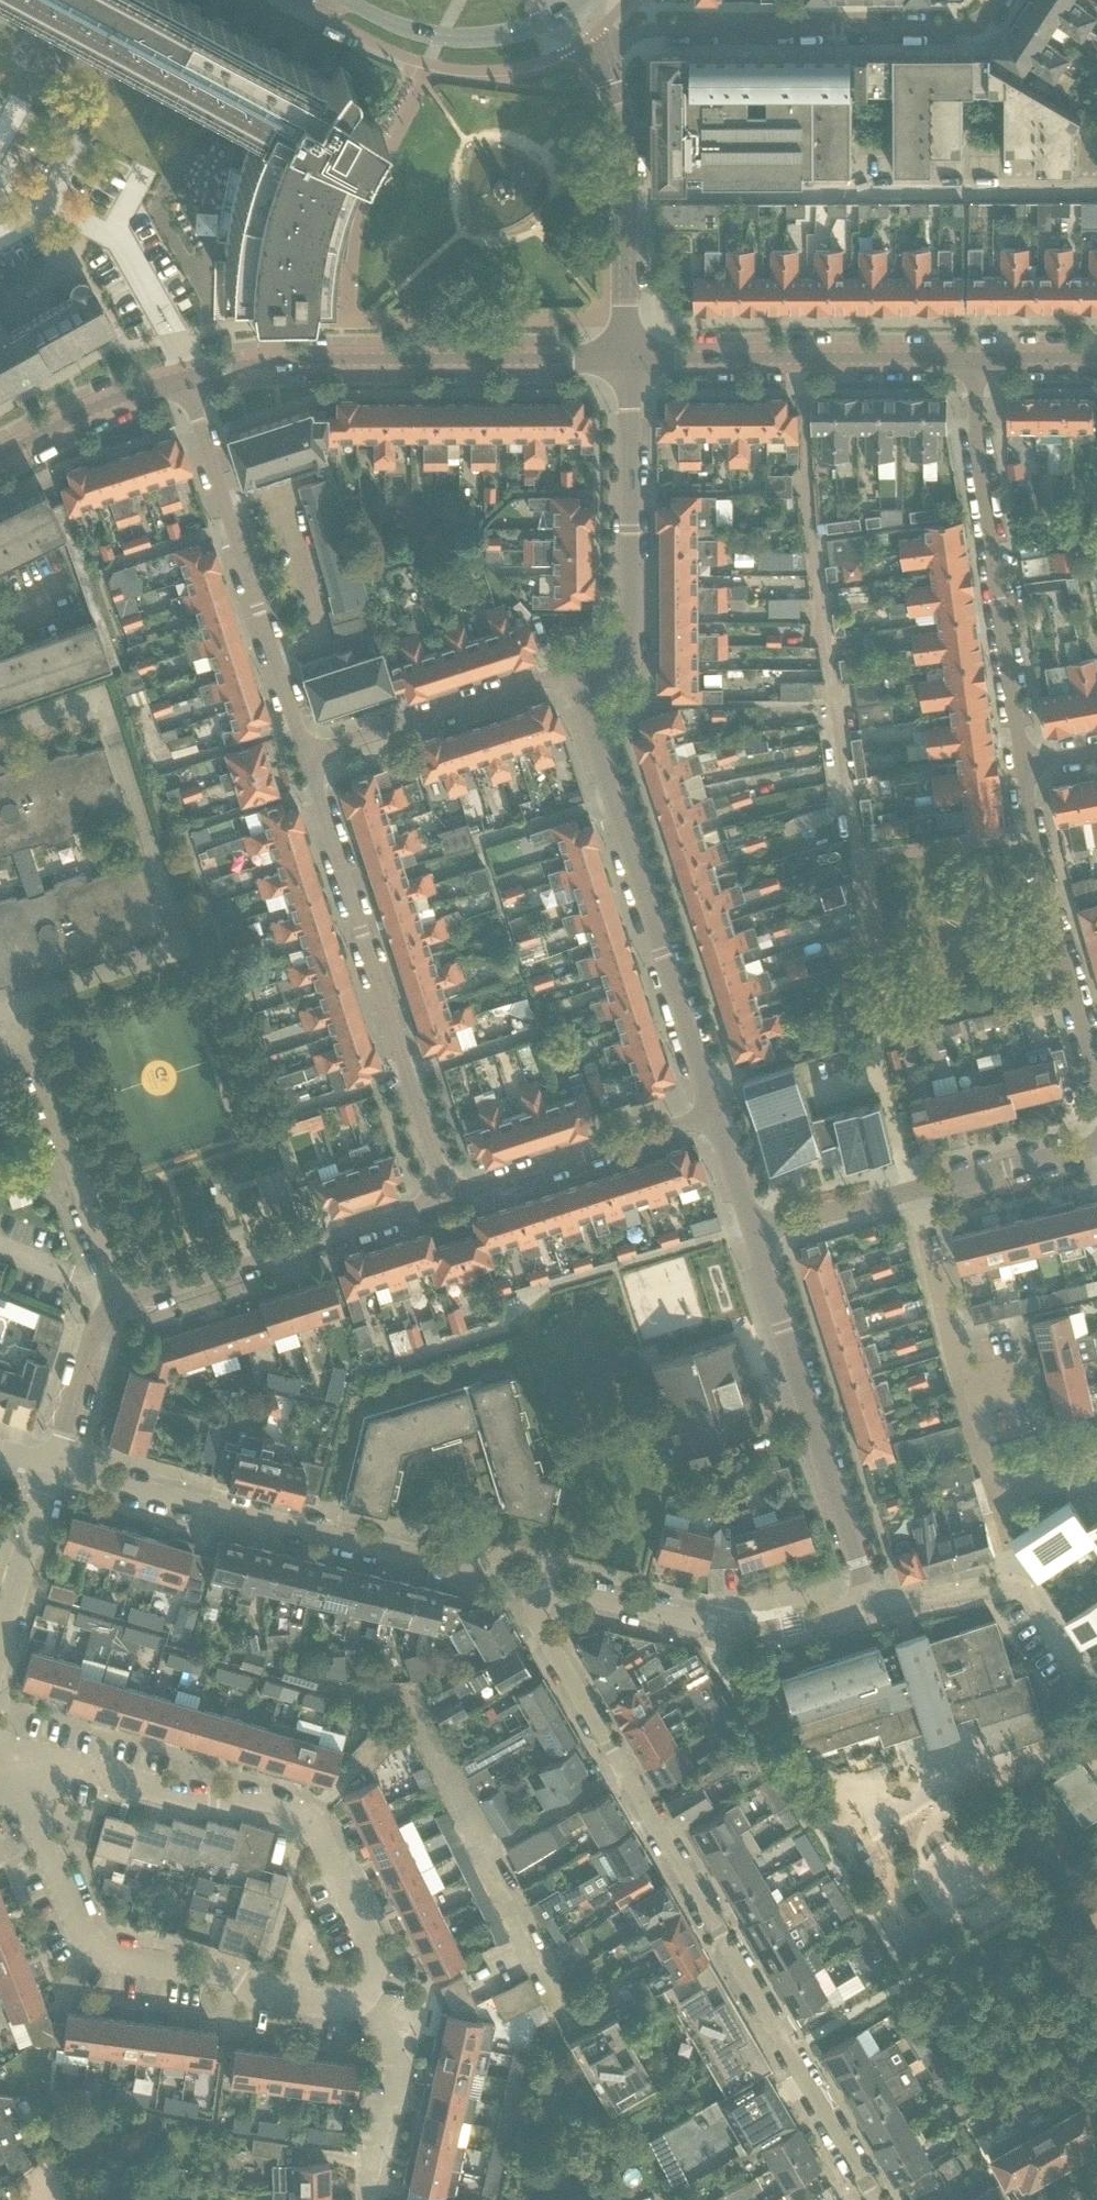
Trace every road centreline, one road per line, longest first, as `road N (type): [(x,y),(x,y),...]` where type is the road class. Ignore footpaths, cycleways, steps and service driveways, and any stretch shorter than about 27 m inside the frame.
road 1 (residential): [(874,2199),(536,1624),(542,1586)]
road 2 (residential): [(14,1011),(179,953),(96,703),(0,734)]
road 3 (residential): [(542,1586),(57,1467)]
road 4 (residential): [(368,1999),(377,1954),(314,1829),(297,1811),(269,1798),(180,1798),(59,1762),(30,1777)]
road 5 (residential): [(368,1999),(352,2007),(268,1997),(212,1972),(111,1958),(82,1936),(28,1806),(30,1777)]
road 6 (residential): [(305,755),(446,1203)]
road 7 (residential): [(715,1115),(572,674)]
road 8 (tertiary): [(185,377),(307,361),(627,358)]
road 9 (residential): [(597,53),(651,30),(970,27),(996,0)]
road 10 (residential): [(975,358),(975,442),(1023,766)]
road 11 (residential): [(872,1609),(752,1231)]
road 12 (residential): [(185,377),(305,755)]
road 13 (residential): [(572,674),(628,658),(627,358)]
road 14 (tertiary): [(975,358),(627,358)]
road 15 (residential): [(1004,1525),(915,1190)]
road 16 (residential): [(117,1308),(446,1203)]
road 17 (residential): [(872,1609),(742,1635),(542,1586)]
road 18 (residential): [(1096,1079),(1033,836),(1023,766)]
road 19 (residential): [(117,1308),(14,1011)]
road 20 (tertiary): [(627,358),(624,135),(597,53)]
road 21 (residential): [(446,1203),(715,1115)]
road 22 (residential): [(305,755),(572,674)]
road 23 (residential): [(1075,1664),(1027,1590),(1004,1584),(872,1609)]
road 24 (secondary): [(343,0),(390,25),(469,39),(518,32),(574,8)]
road 25 (residential): [(368,2199),(397,2075),(368,1999)]
road 26 (tertiary): [(0,458),(84,413),(185,377)]
road 27 (residential): [(0,1657),(57,1467)]
road 28 (residential): [(915,1190),(1096,1146)]
road 29 (residential): [(57,1467),(100,1321),(117,1308)]
road 30 (residential): [(752,1231),(915,1190)]
road 31 (residential): [(752,1231),(715,1115)]
road 32 (tertiary): [(1096,359),(975,358)]

